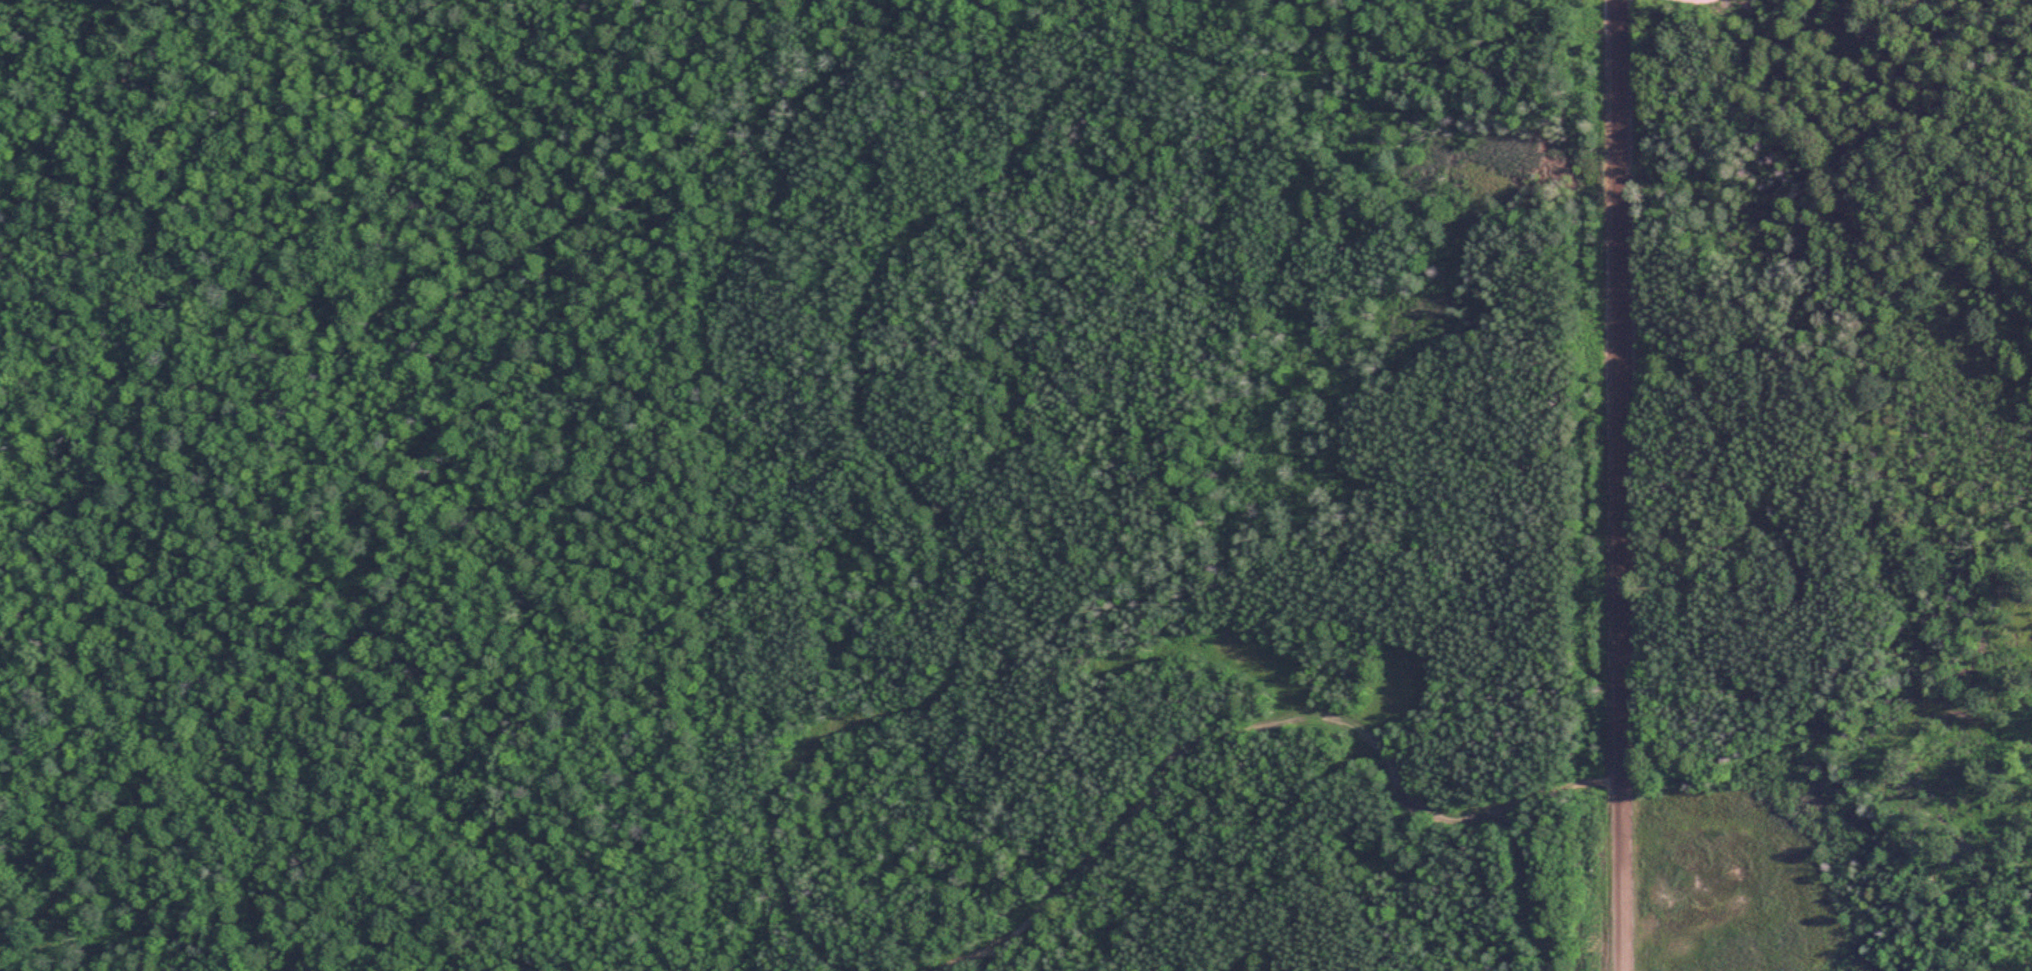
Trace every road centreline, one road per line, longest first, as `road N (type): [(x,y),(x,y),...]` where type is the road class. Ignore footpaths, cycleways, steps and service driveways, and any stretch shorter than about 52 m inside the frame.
road 1 (residential): [(1625,970),(1620,0)]

